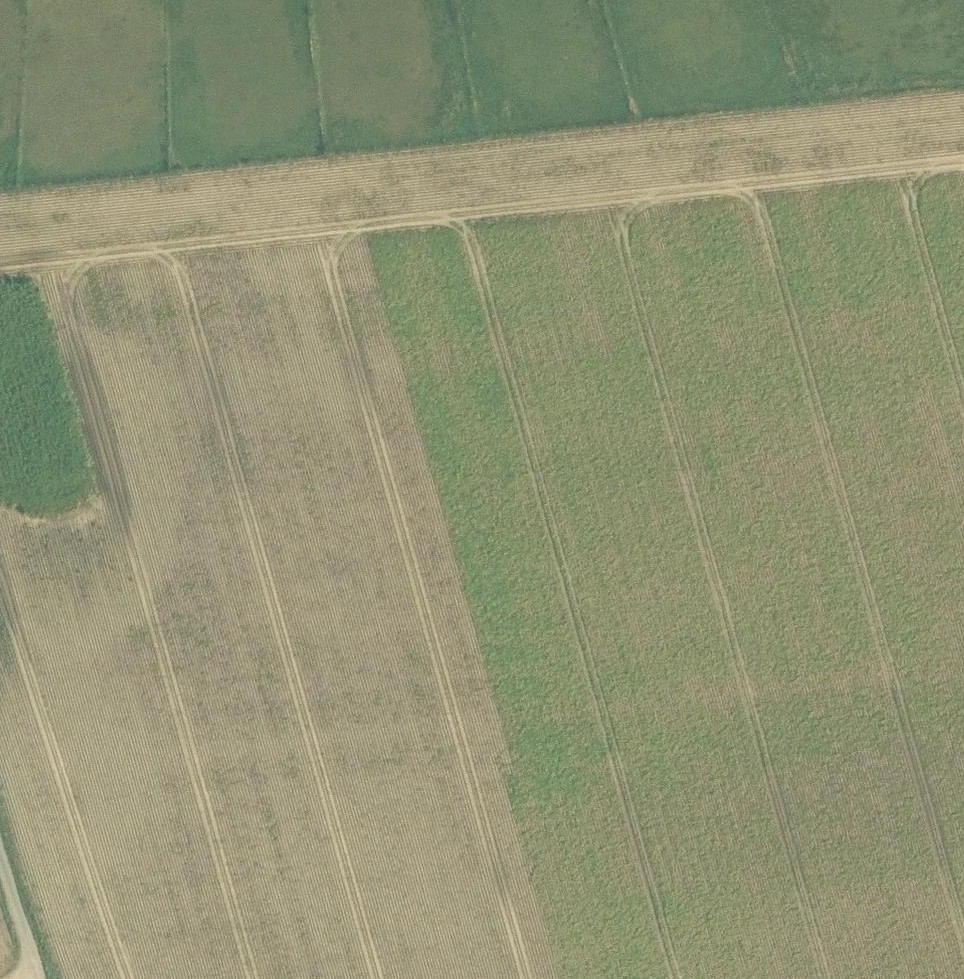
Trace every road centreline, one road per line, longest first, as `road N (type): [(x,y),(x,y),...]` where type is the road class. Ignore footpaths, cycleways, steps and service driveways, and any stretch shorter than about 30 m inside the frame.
road 1 (track): [(0,852),(38,975)]

